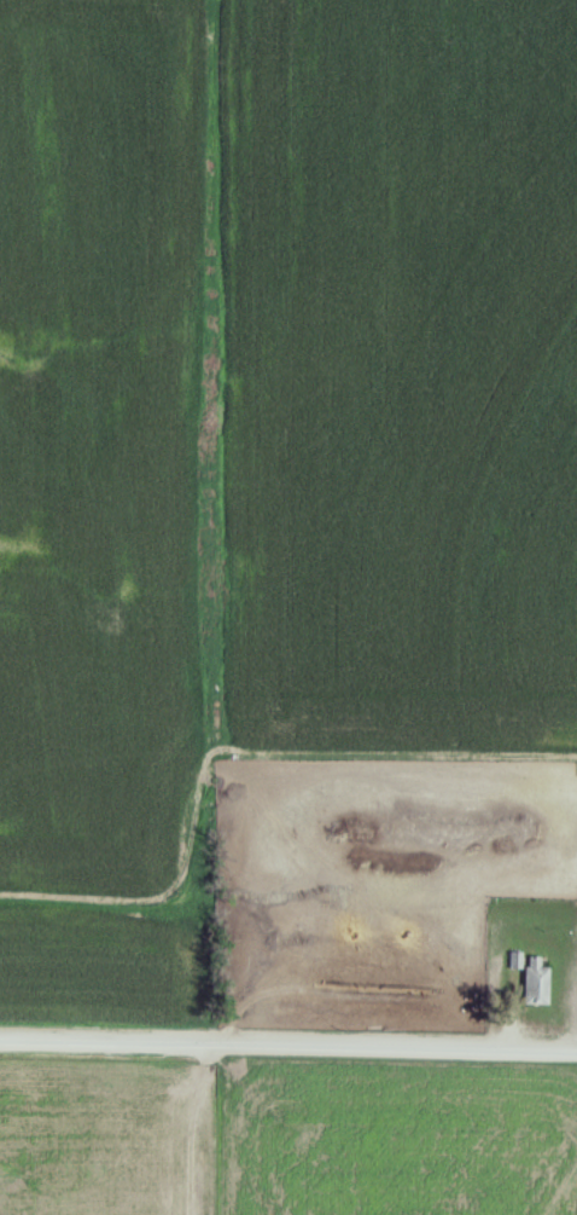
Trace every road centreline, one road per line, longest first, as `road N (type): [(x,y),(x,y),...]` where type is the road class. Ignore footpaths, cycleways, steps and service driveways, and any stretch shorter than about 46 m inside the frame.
road 1 (residential): [(576,1060),(0,1050)]

